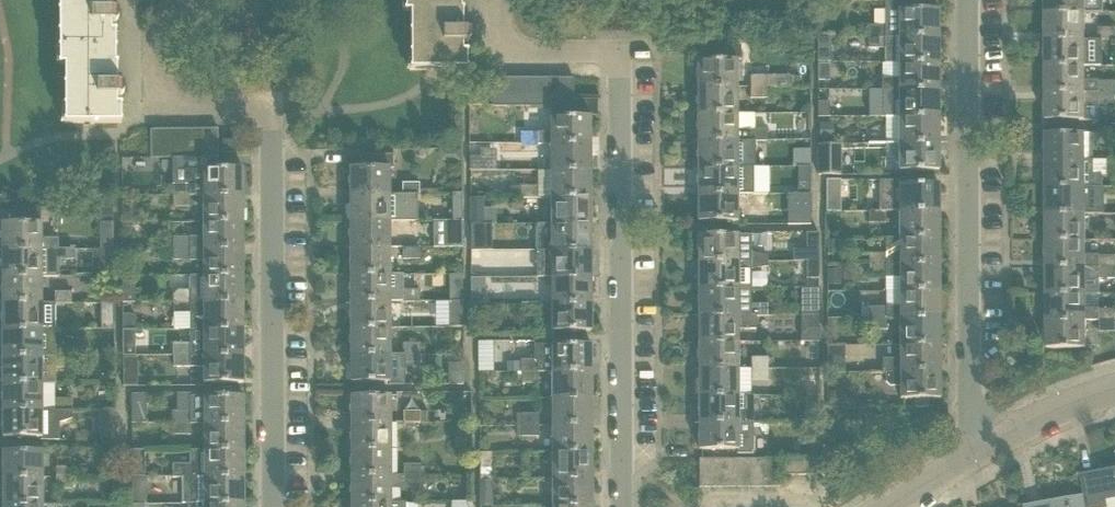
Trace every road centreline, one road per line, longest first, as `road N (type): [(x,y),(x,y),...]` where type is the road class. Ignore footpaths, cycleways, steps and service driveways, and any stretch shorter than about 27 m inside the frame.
road 1 (residential): [(271,506),(267,120),(263,101),(156,102),(154,51),(189,0)]
road 2 (residential): [(621,506),(620,49),(508,49),(502,0)]
road 3 (residential): [(972,458),(968,0)]
road 4 (residential): [(1114,395),(1072,404),(972,458)]

